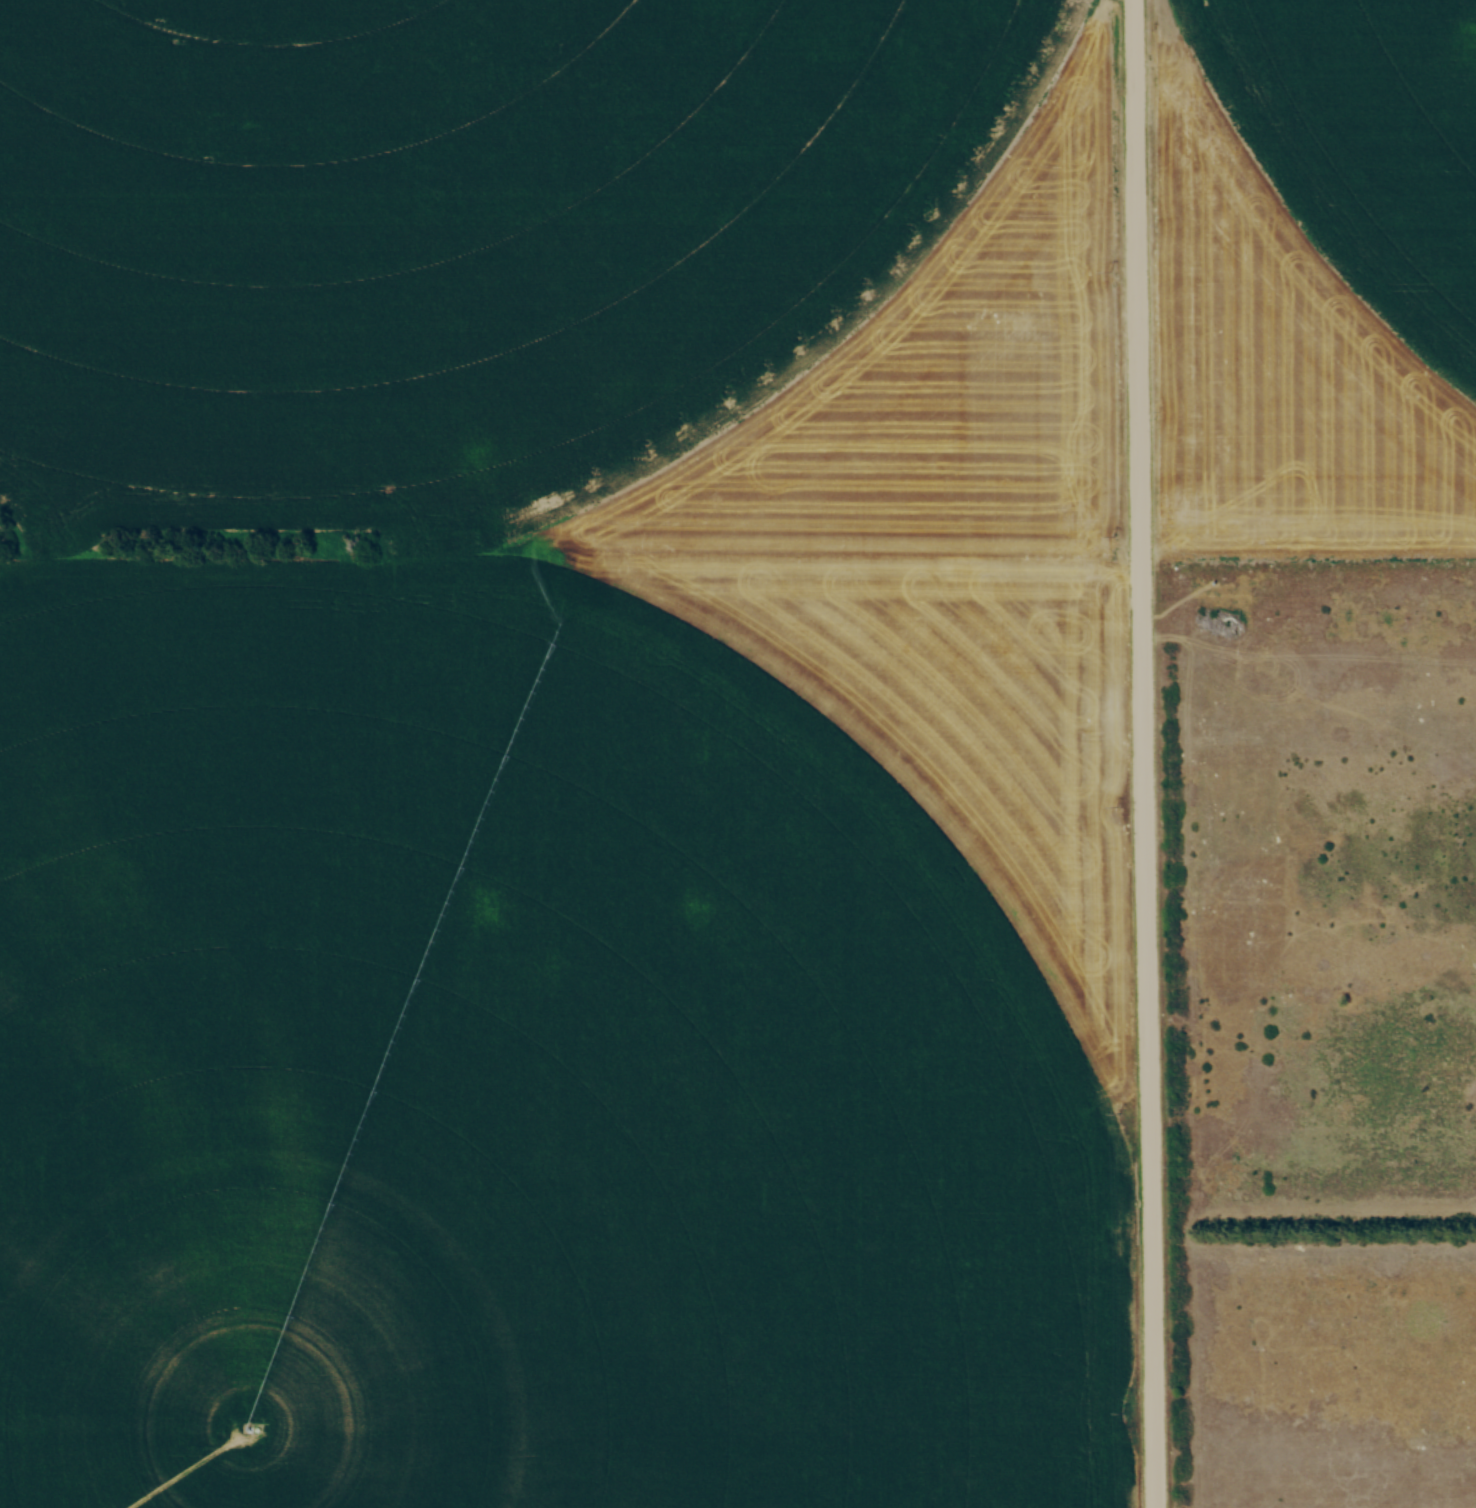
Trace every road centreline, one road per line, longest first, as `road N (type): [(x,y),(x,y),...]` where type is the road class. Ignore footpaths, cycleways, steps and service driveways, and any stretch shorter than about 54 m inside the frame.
road 1 (residential): [(1136,0),(1157,1507)]

